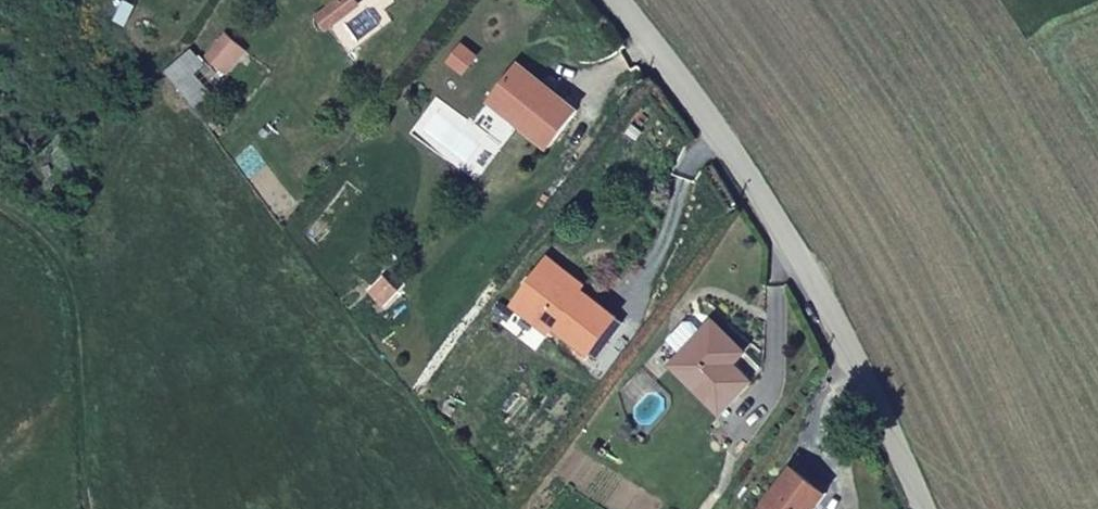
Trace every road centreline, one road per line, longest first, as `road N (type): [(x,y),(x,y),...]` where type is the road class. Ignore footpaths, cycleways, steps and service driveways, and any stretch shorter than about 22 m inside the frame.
road 1 (unclassified): [(620,0),(727,131),(909,508)]
road 2 (track): [(91,508),(79,318),(57,257),(0,204)]

